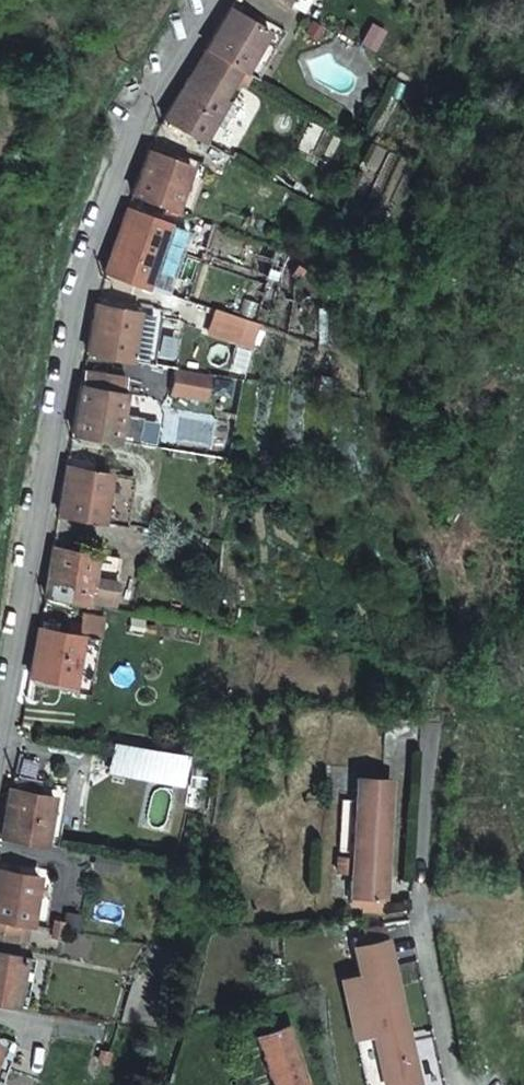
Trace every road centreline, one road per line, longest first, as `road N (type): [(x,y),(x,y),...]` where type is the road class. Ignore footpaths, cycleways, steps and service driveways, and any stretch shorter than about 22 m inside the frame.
road 1 (residential): [(0,714),(90,240),(138,118),(208,0)]

